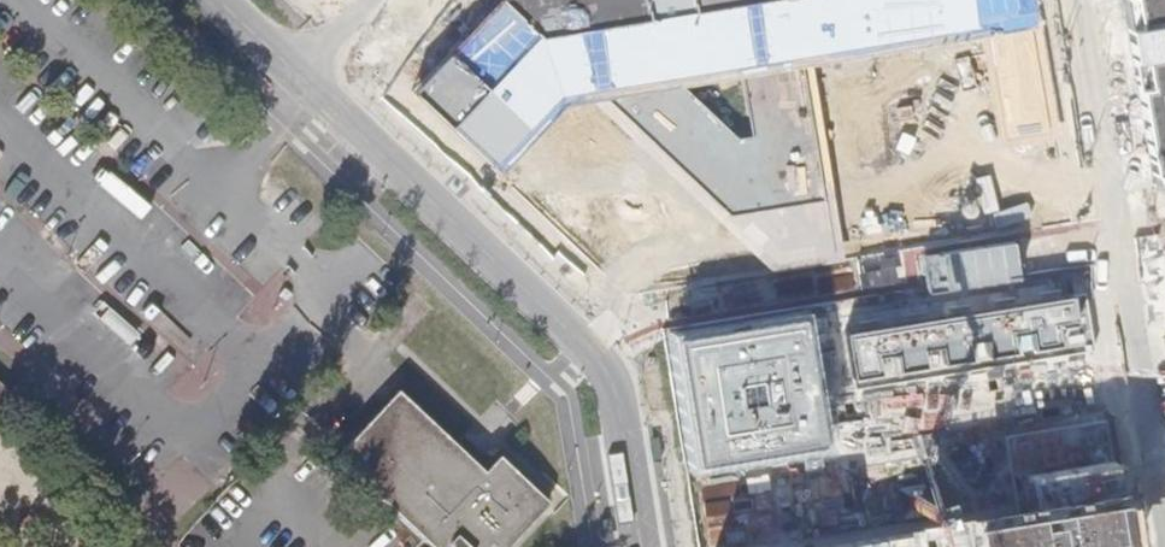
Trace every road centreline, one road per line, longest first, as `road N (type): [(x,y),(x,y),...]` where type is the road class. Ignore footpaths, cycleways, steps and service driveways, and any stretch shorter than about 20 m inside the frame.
road 1 (residential): [(647,546),(639,484),(590,359),(500,252),(310,82)]
road 2 (residential): [(1164,513),(1074,0)]
road 3 (residential): [(310,82),(219,0)]

